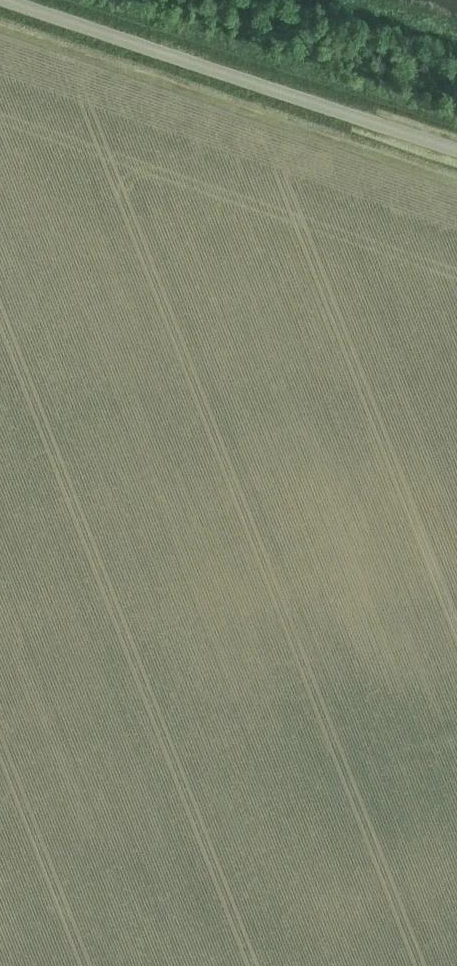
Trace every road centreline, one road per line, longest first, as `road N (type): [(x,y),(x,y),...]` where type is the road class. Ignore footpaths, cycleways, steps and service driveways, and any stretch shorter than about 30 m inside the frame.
road 1 (unclassified): [(456,150),(6,0)]

